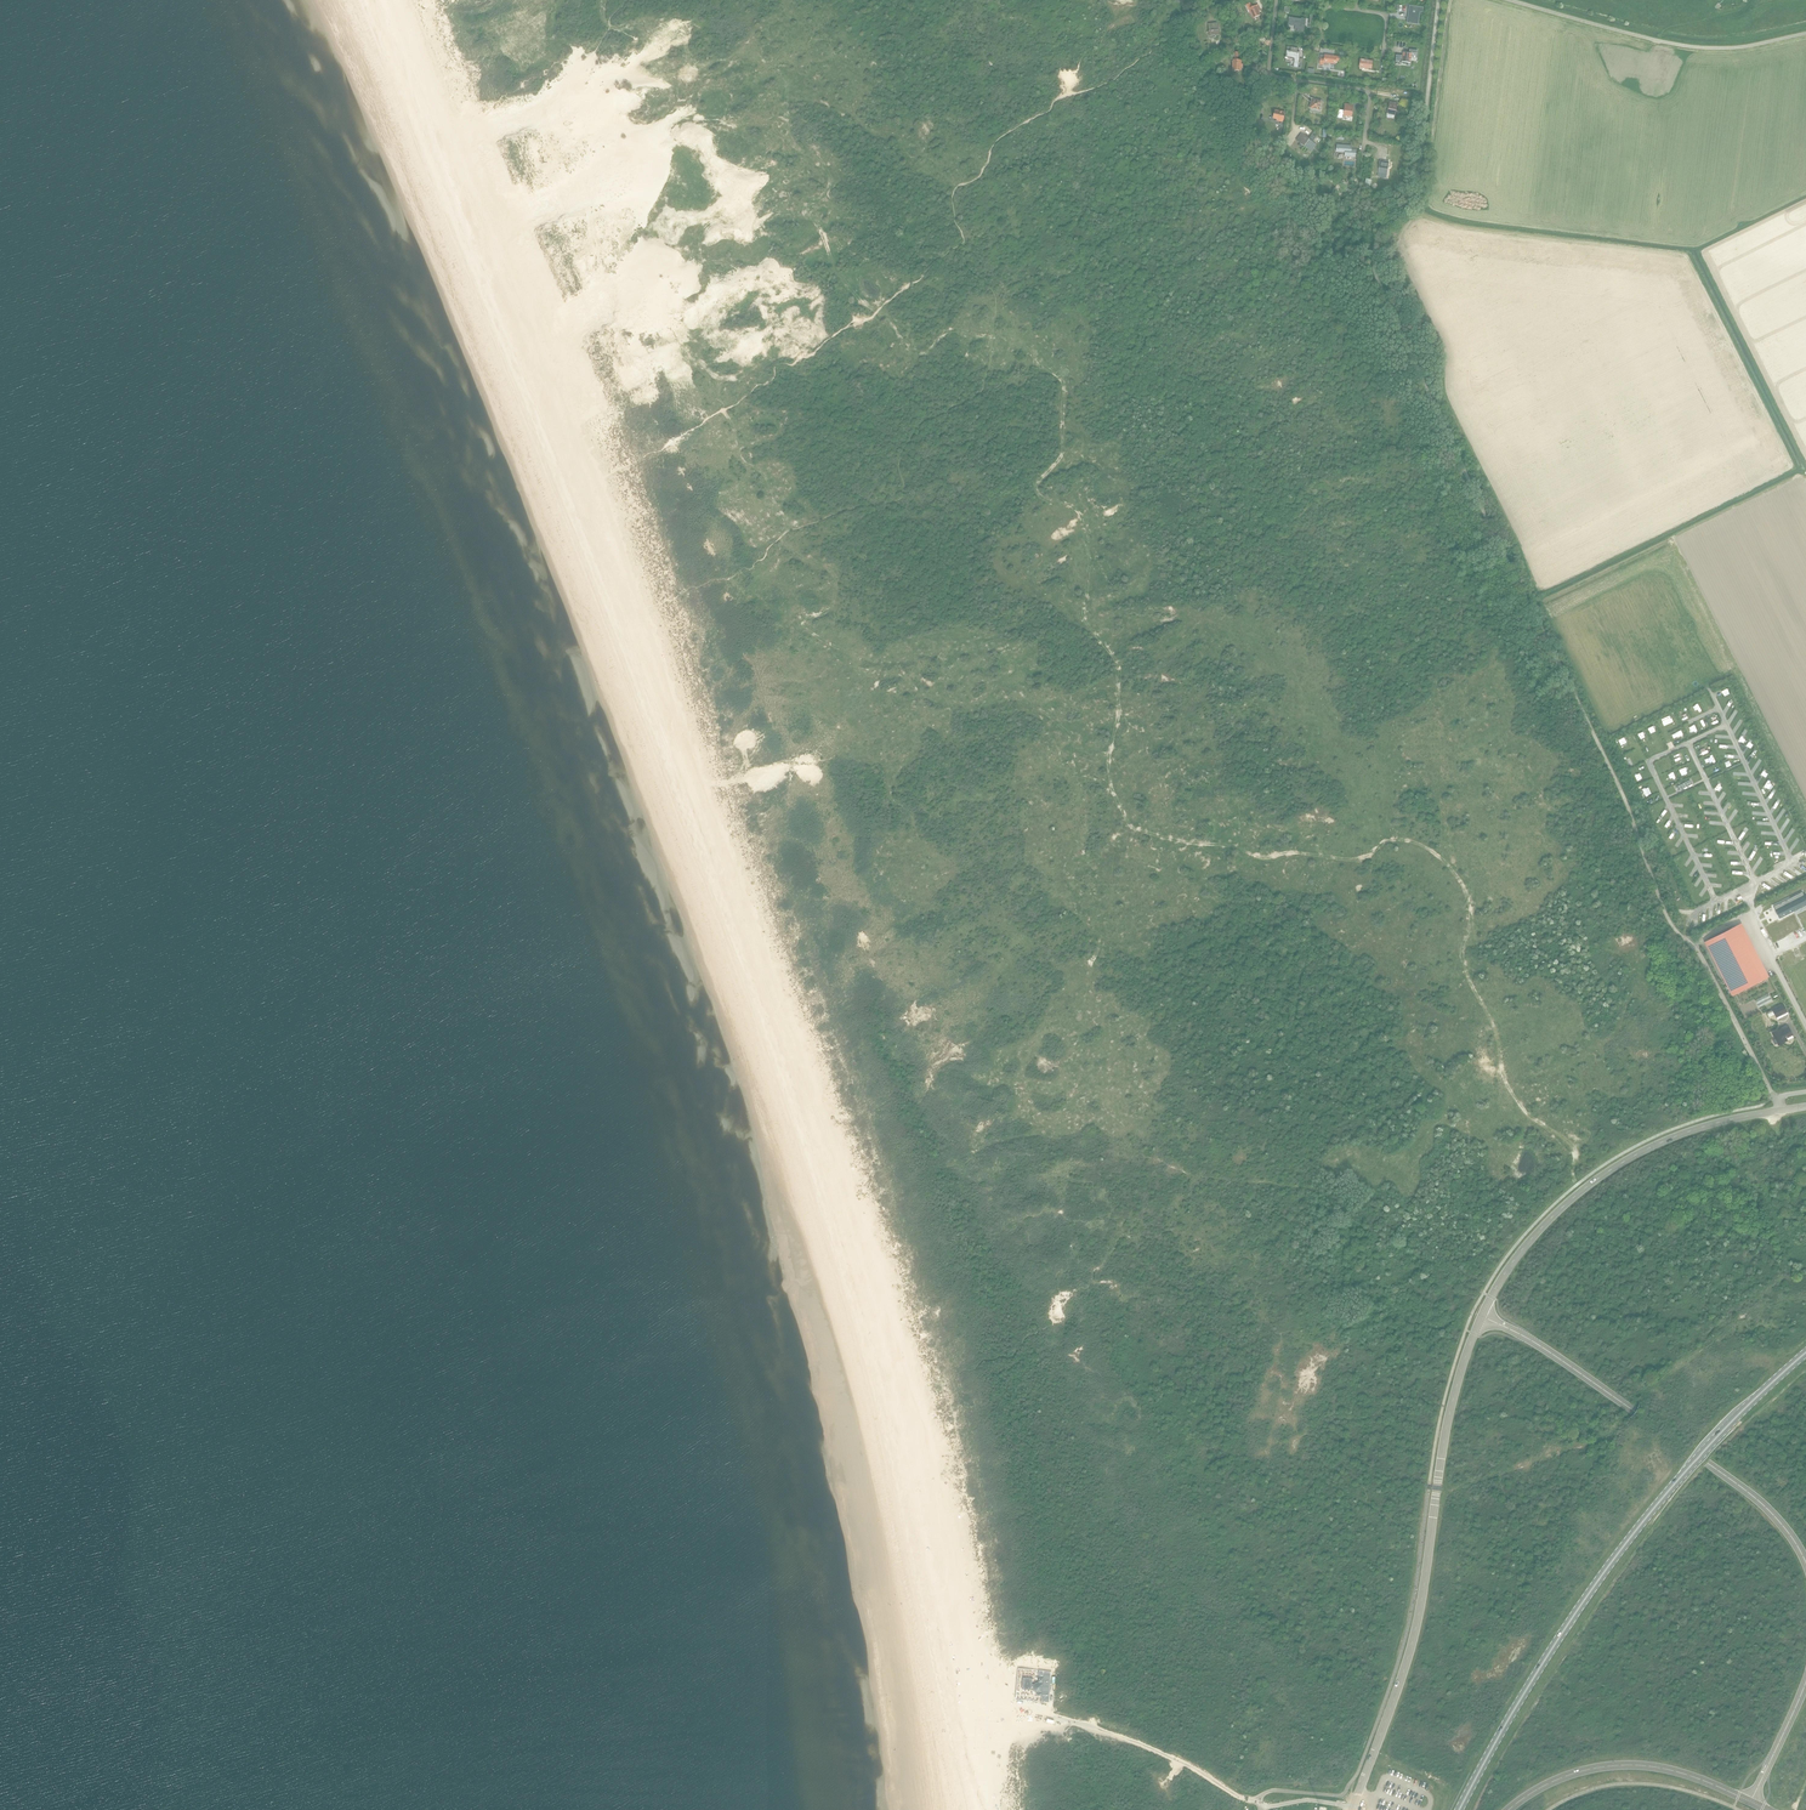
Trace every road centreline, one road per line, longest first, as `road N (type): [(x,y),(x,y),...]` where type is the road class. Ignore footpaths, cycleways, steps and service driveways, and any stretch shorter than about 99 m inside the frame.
road 1 (track): [(1581,1191),(1573,1147),(1525,1111),(1505,1083),(1497,1030),(1463,957),(1469,909),(1462,885),(1428,848),(1395,839),(1355,859),(1292,852),(1264,858),(1131,826),(1109,768),(1118,665),(1083,607),(1094,549),(1080,515),(1037,487),(1062,449),(1061,378),(1016,337),(958,329),(913,352),(840,275),(807,215),(806,203),(829,188),(820,159),(794,145),(786,122),(750,122)]
road 2 (primary): [(1459,1809),(1539,1669),(1629,1538),(1700,1453),(1805,1352)]
road 3 (unclassified): [(1352,1809),(1419,1615),(1444,1439),(1481,1315)]
road 4 (unclassified): [(1805,1562),(1754,1496),(1534,1341),(1481,1315)]
road 5 (unclassified): [(1481,1315),(1521,1251),(1597,1179),(1673,1137),(1777,1111)]
road 6 (tertiary): [(1751,1801),(1676,1771),(1625,1765),(1553,1781),(1507,1809)]
road 7 (track): [(1785,1241),(1769,1219),(1756,1170),(1777,1111)]
road 8 (unclassified): [(1751,1801),(1805,1680)]

